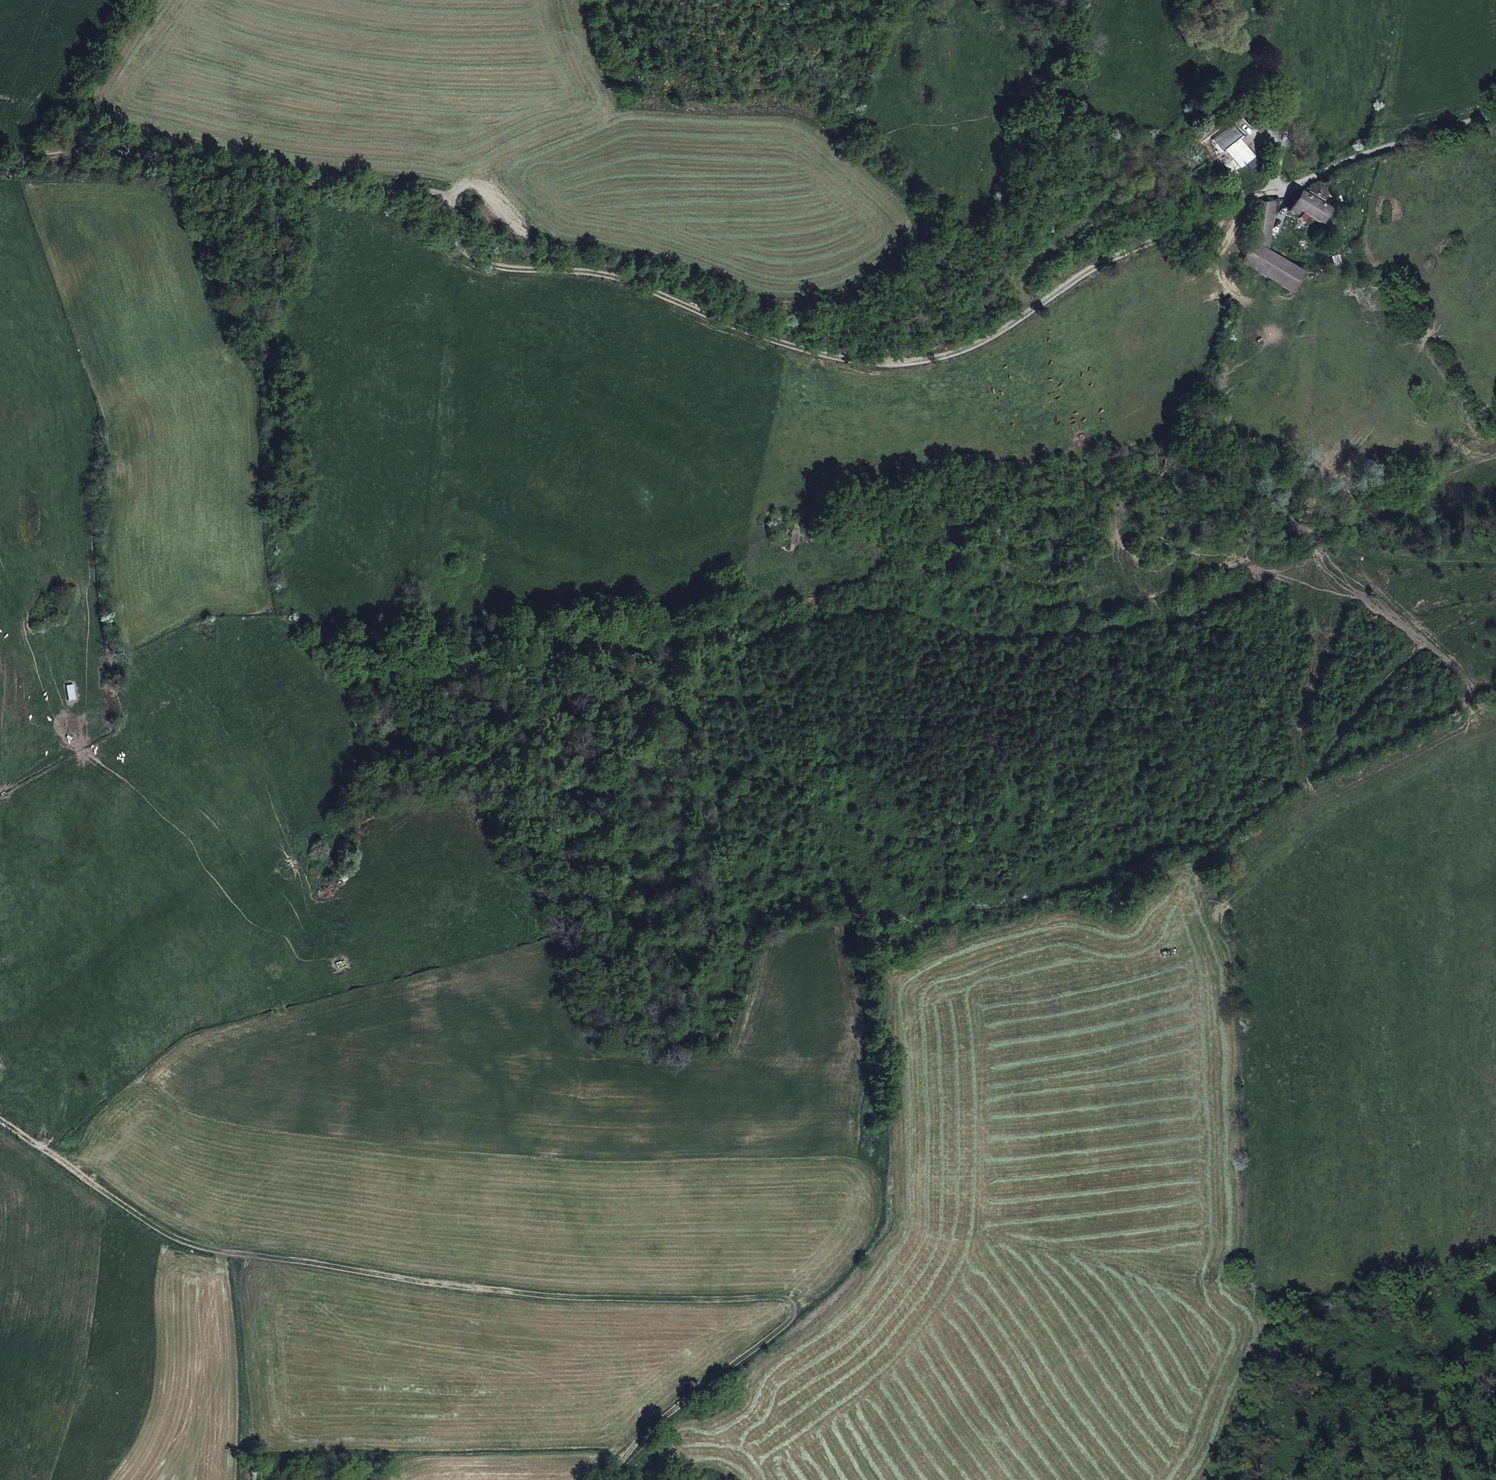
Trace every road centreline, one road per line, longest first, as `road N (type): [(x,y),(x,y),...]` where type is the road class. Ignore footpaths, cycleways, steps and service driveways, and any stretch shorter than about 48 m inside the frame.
road 1 (unclassified): [(1495,115),(1118,257),(988,340),(931,363),(850,359),(759,336),(622,280),(489,262)]

